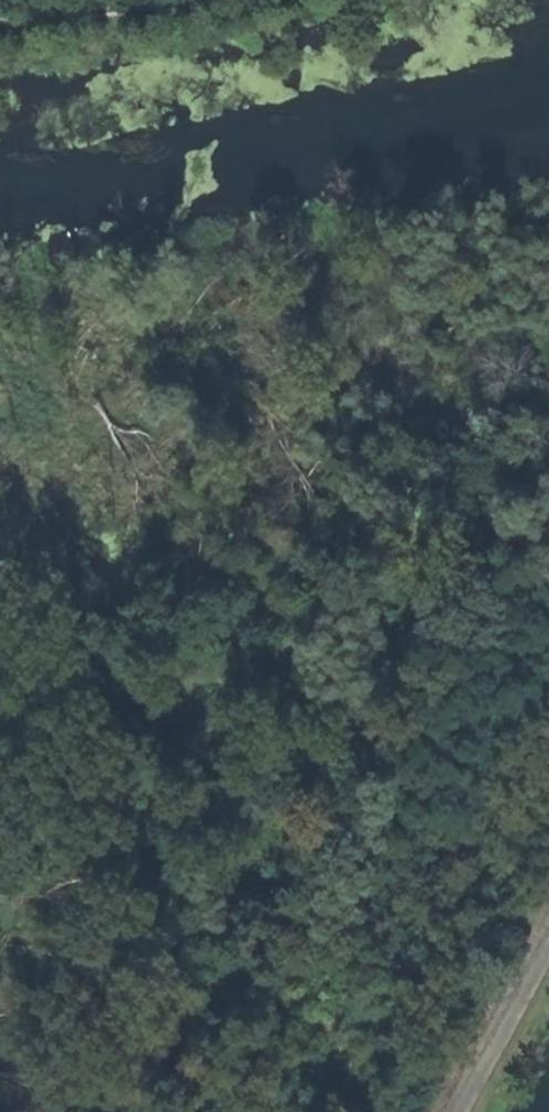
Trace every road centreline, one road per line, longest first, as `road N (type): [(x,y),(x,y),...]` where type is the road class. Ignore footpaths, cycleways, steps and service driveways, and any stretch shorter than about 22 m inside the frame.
road 1 (track): [(243,0),(0,35)]

